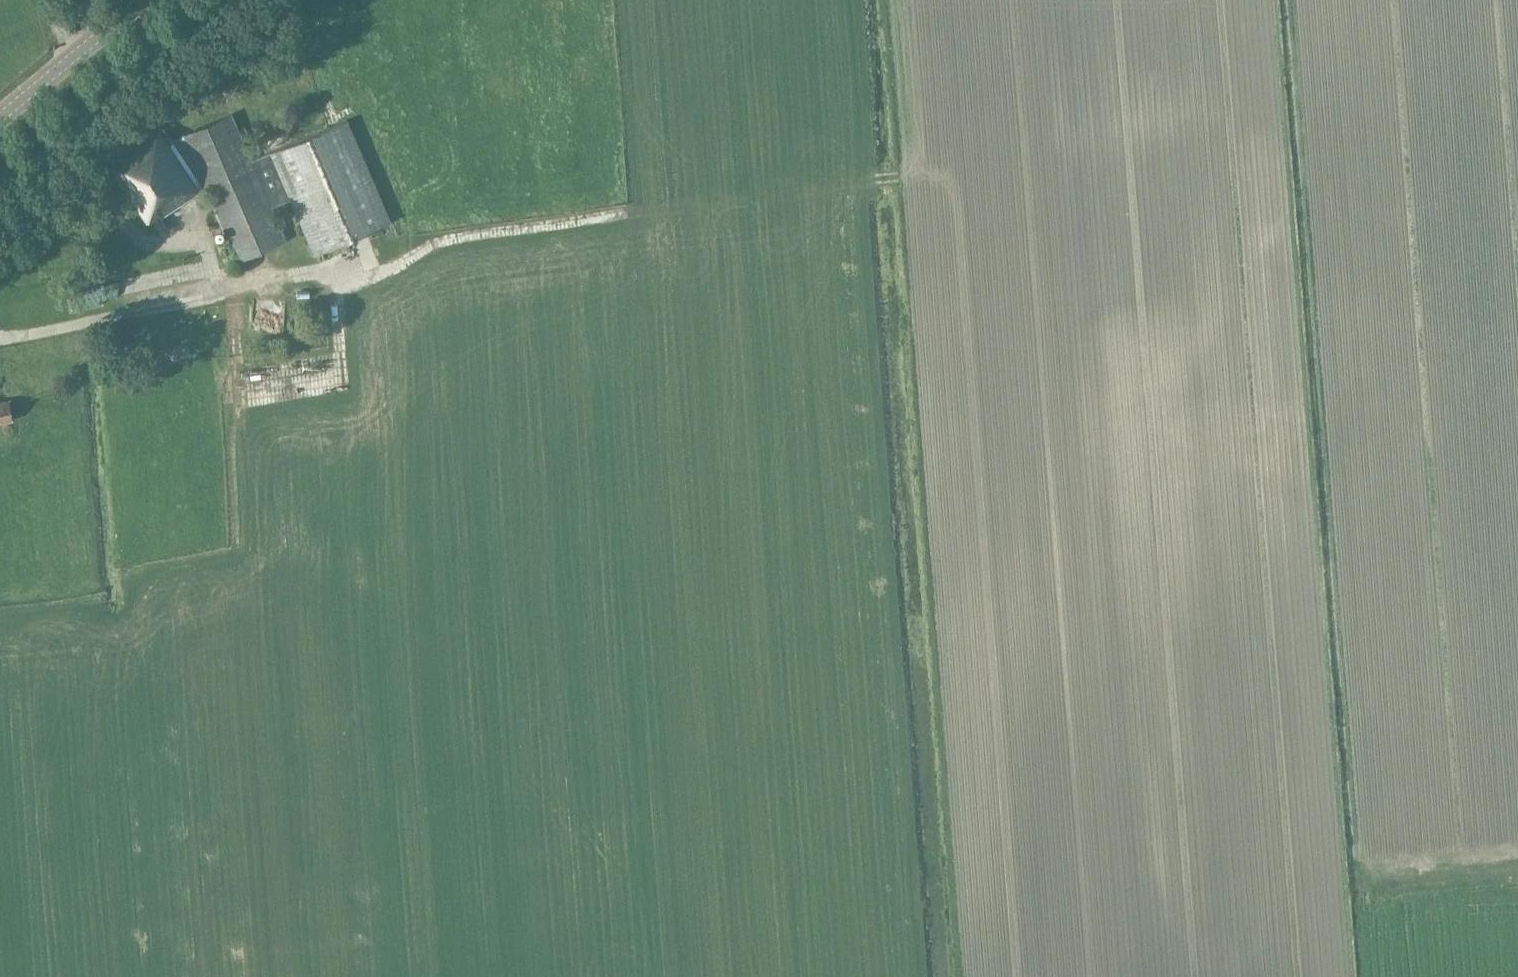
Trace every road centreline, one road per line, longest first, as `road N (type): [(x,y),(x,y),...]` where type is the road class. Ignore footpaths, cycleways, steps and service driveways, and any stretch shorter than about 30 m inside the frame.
road 1 (track): [(185,303),(0,339)]
road 2 (tertiary): [(0,116),(141,0)]

